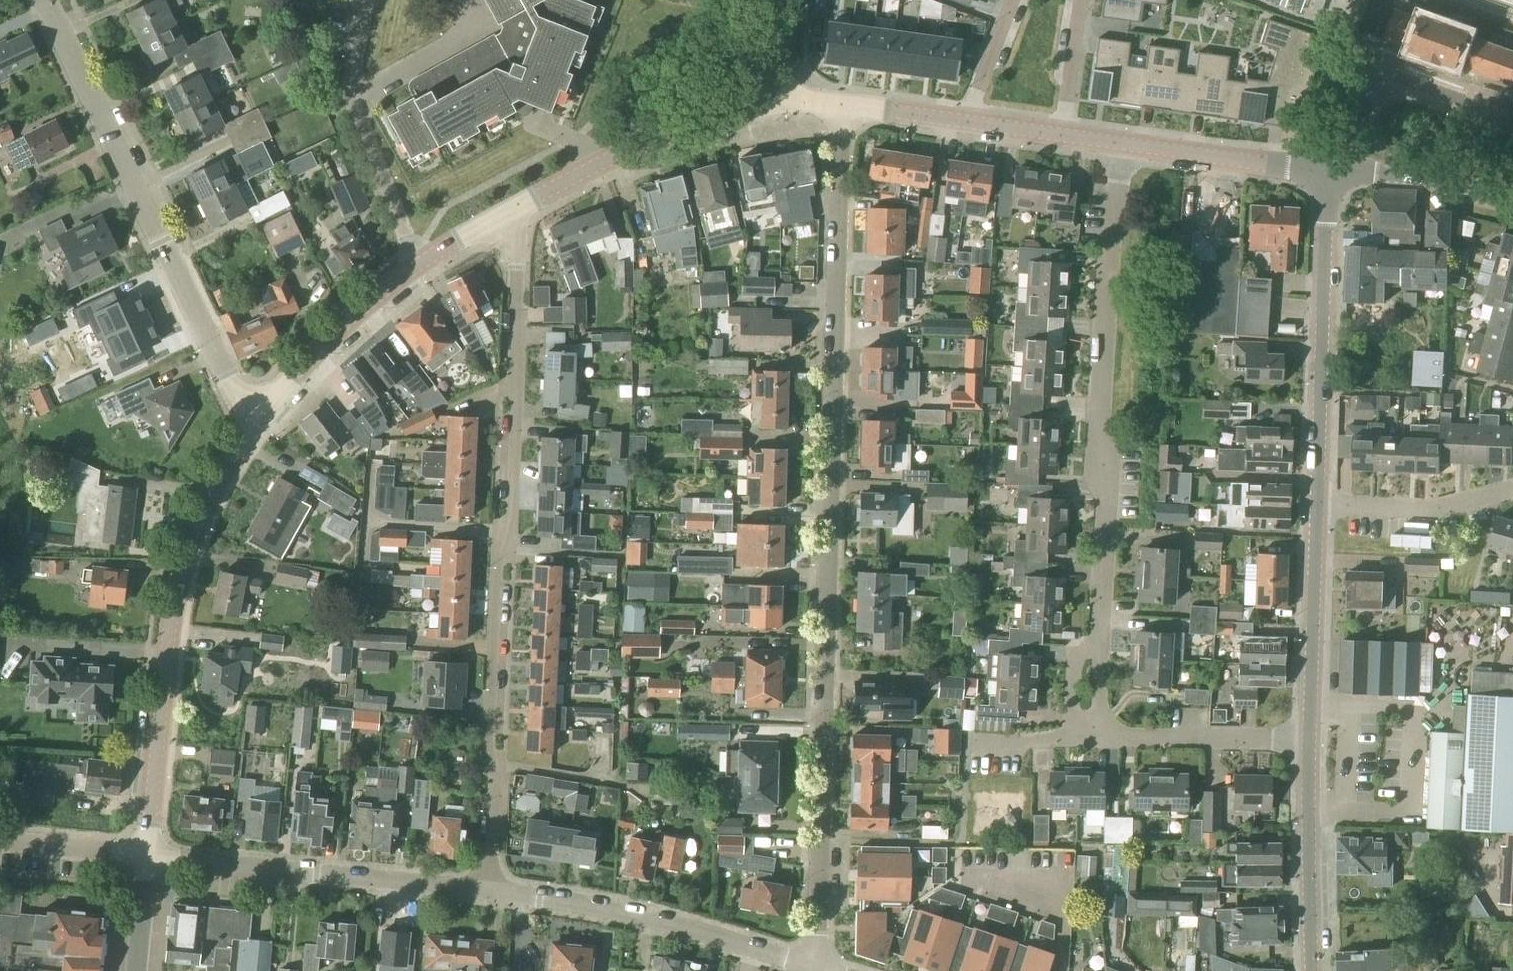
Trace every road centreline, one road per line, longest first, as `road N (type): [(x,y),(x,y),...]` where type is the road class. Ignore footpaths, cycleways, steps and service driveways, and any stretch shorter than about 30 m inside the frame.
road 1 (residential): [(812,967),(843,105)]
road 2 (residential): [(484,891),(516,227),(509,214)]
road 3 (residential): [(1095,646),(1104,506),(1096,428),(1119,141)]
road 4 (residential): [(252,423),(39,0)]
road 5 (tertiary): [(146,856),(171,615),(207,500),(252,423)]
road 6 (residential): [(484,891),(146,856)]
road 7 (residential): [(812,967),(624,911),(484,891)]
road 8 (tertiary): [(1316,506),(1327,170)]
road 9 (tertiary): [(509,214),(681,126),(781,103)]
road 10 (residential): [(365,0),(351,95),(422,264)]
road 11 (tertiary): [(1308,740),(1316,506)]
road 12 (tertiary): [(252,423),(322,344),(422,264)]
road 13 (tertiary): [(1311,970),(1308,740)]
road 14 (tertiary): [(1327,170),(1119,141)]
road 15 (residential): [(1100,740),(1308,740)]
road 16 (residential): [(1512,485),(1429,509),(1316,506)]
road 17 (residential): [(1512,198),(1327,170)]
road 18 (residential): [(146,856),(0,840)]
road 19 (residential): [(1095,646),(1074,658),(1070,740),(1100,740)]
road 20 (residential): [(1083,0),(1065,134)]
road 21 (residential): [(967,122),(1013,0)]
road 22 (tertiary): [(967,122),(843,105)]

